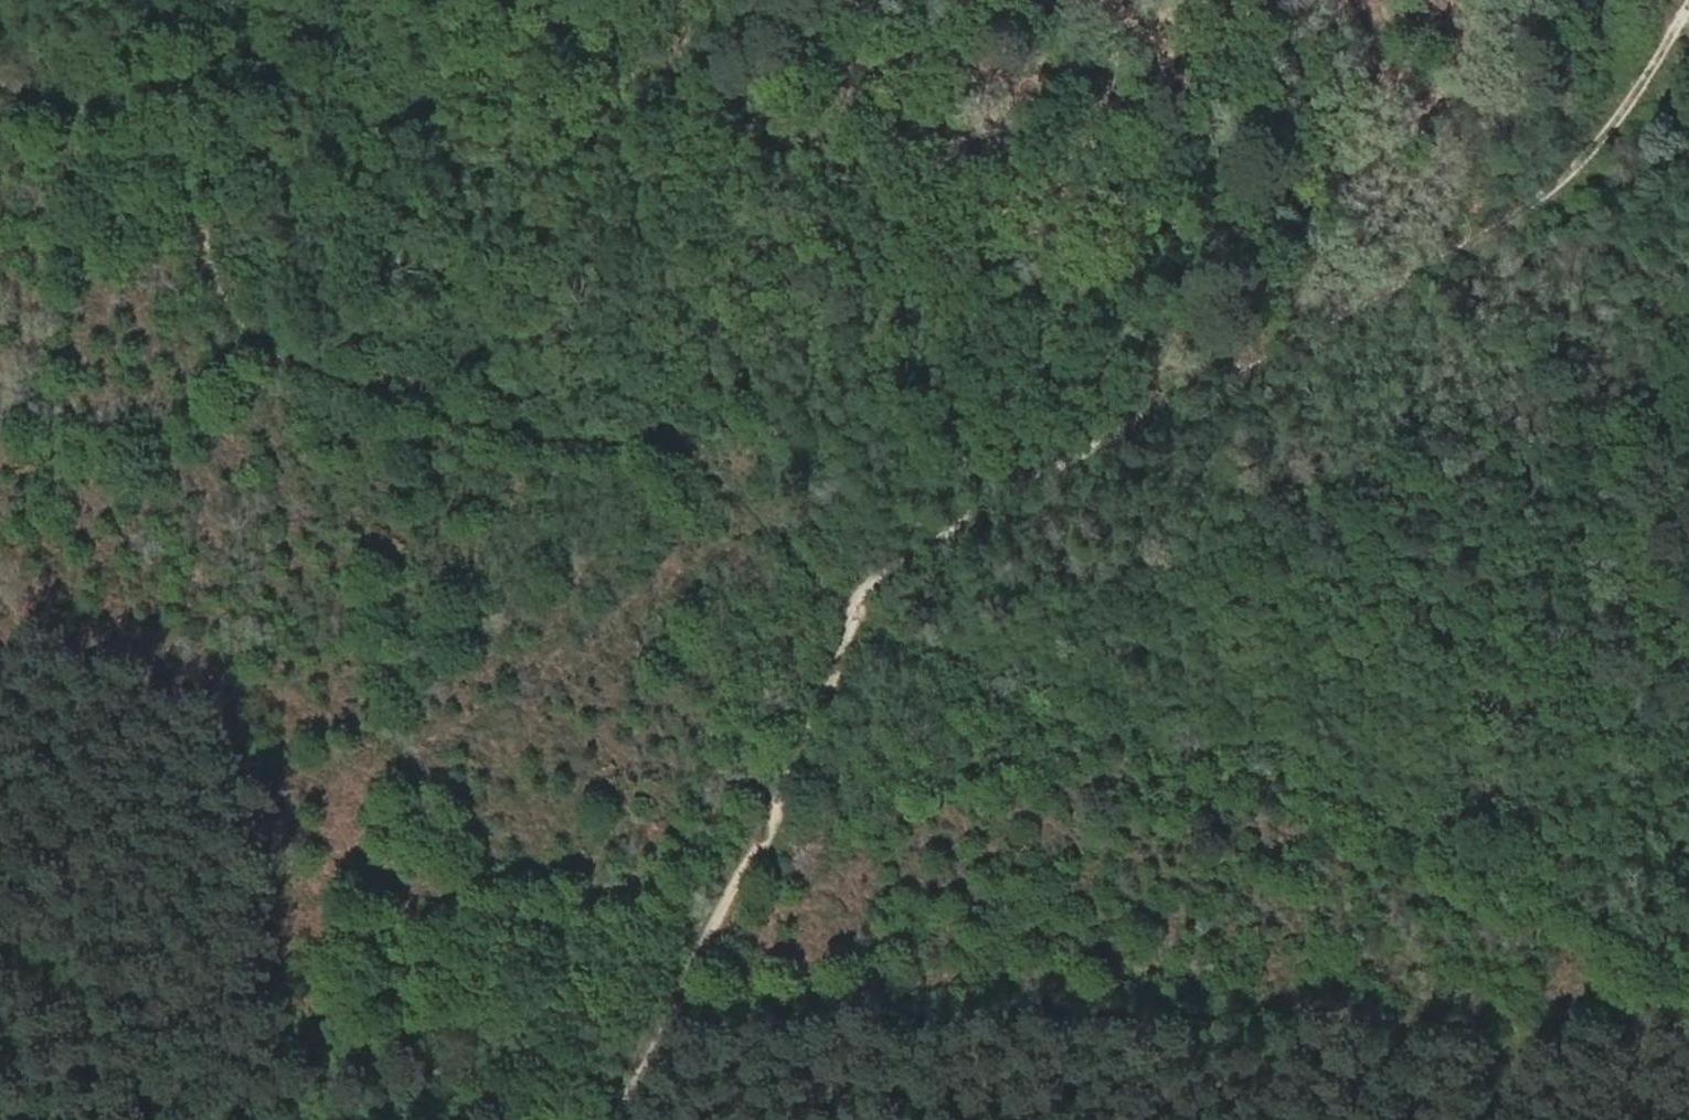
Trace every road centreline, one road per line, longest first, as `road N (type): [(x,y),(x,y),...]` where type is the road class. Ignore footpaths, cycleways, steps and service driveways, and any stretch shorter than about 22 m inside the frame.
road 1 (track): [(694,961),(765,829),(871,591),(951,534),(1195,391),(1507,223),(1612,128),(1688,5)]
road 2 (track): [(1506,1119),(1512,1060),(1483,1035),(1458,1030),(1290,1015),(959,1020),(811,1011),(694,961)]
road 3 (track): [(694,961),(614,1119)]

